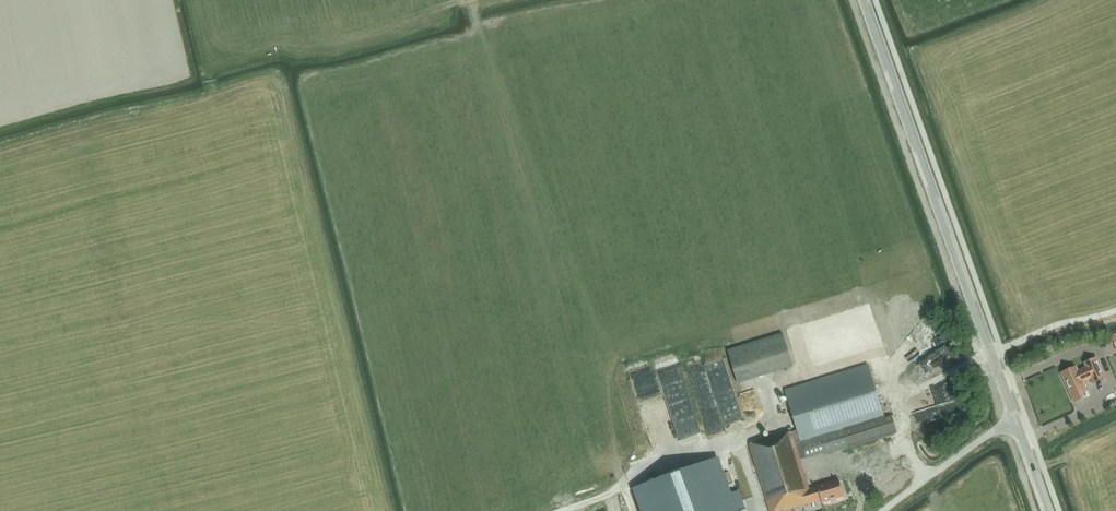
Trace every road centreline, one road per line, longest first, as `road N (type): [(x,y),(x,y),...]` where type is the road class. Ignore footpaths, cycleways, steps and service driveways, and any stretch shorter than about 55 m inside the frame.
road 1 (tertiary): [(1049,510),(864,0)]
road 2 (track): [(991,354),(1115,309)]

